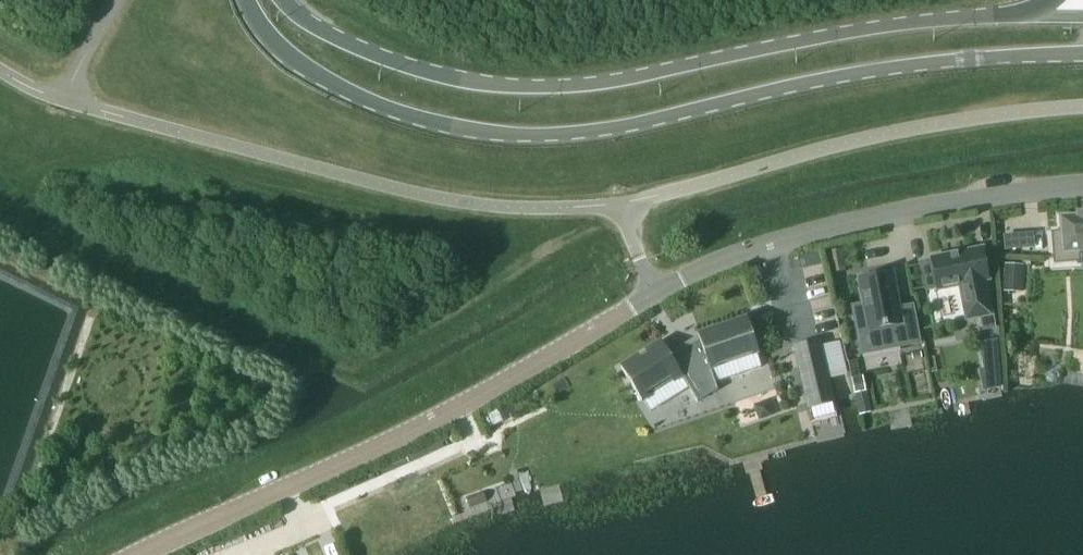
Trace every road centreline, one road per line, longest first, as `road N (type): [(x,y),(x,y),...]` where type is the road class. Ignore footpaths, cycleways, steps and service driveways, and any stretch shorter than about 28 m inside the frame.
road 1 (unclassified): [(146,554),(385,446),(655,294),(770,245),(896,214),(1082,188)]
road 2 (secondary): [(246,0),(282,49),(322,79),(446,127),(504,135),(600,131),(869,72),(1082,54)]
road 3 (secondary): [(1082,12),(929,23),(658,74),(506,88),(400,64),(318,29),(285,0)]

